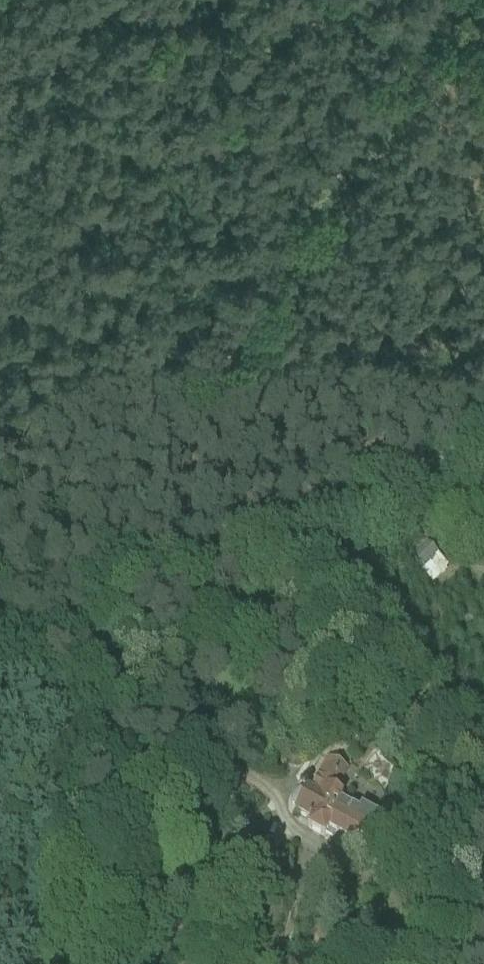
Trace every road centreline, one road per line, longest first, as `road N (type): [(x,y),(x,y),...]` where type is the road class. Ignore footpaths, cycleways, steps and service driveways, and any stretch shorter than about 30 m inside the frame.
road 1 (track): [(443,0),(129,532),(94,616),(56,769),(31,963)]
road 2 (track): [(0,659),(483,436)]

